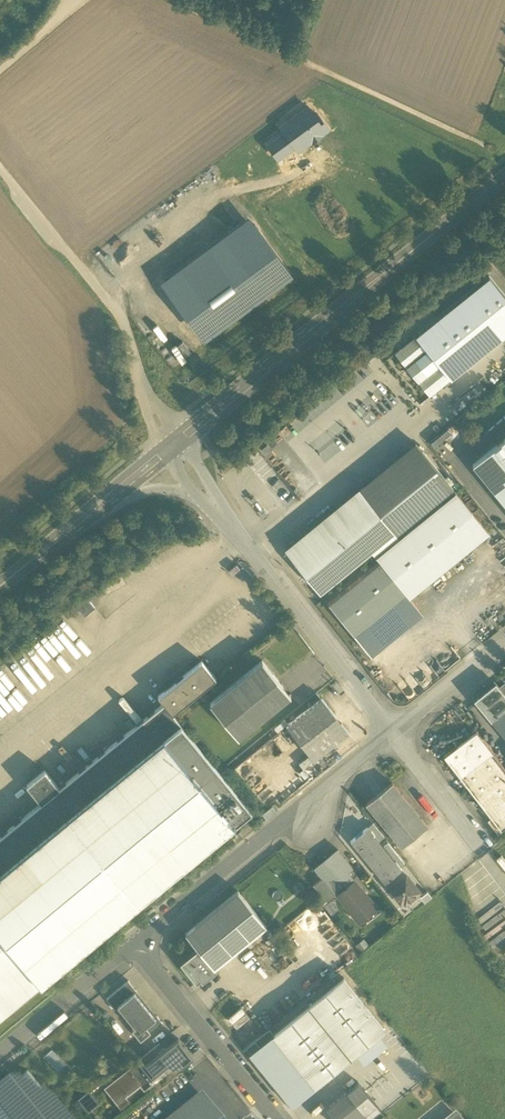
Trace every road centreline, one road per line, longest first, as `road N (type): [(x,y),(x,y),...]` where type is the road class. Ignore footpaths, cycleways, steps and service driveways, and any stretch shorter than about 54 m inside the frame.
road 1 (secondary): [(504,176),(170,446)]
road 2 (residential): [(170,446),(398,733)]
road 3 (track): [(167,0),(489,147)]
road 4 (residential): [(141,945),(398,733)]
road 5 (track): [(0,165),(123,316),(170,446)]
road 6 (residential): [(141,945),(283,1118)]
road 7 (secondary): [(170,446),(0,584)]
road 8 (residential): [(0,1063),(141,945)]
road 9 (residential): [(398,733),(484,844)]
road 10 (residential): [(398,733),(504,645)]

